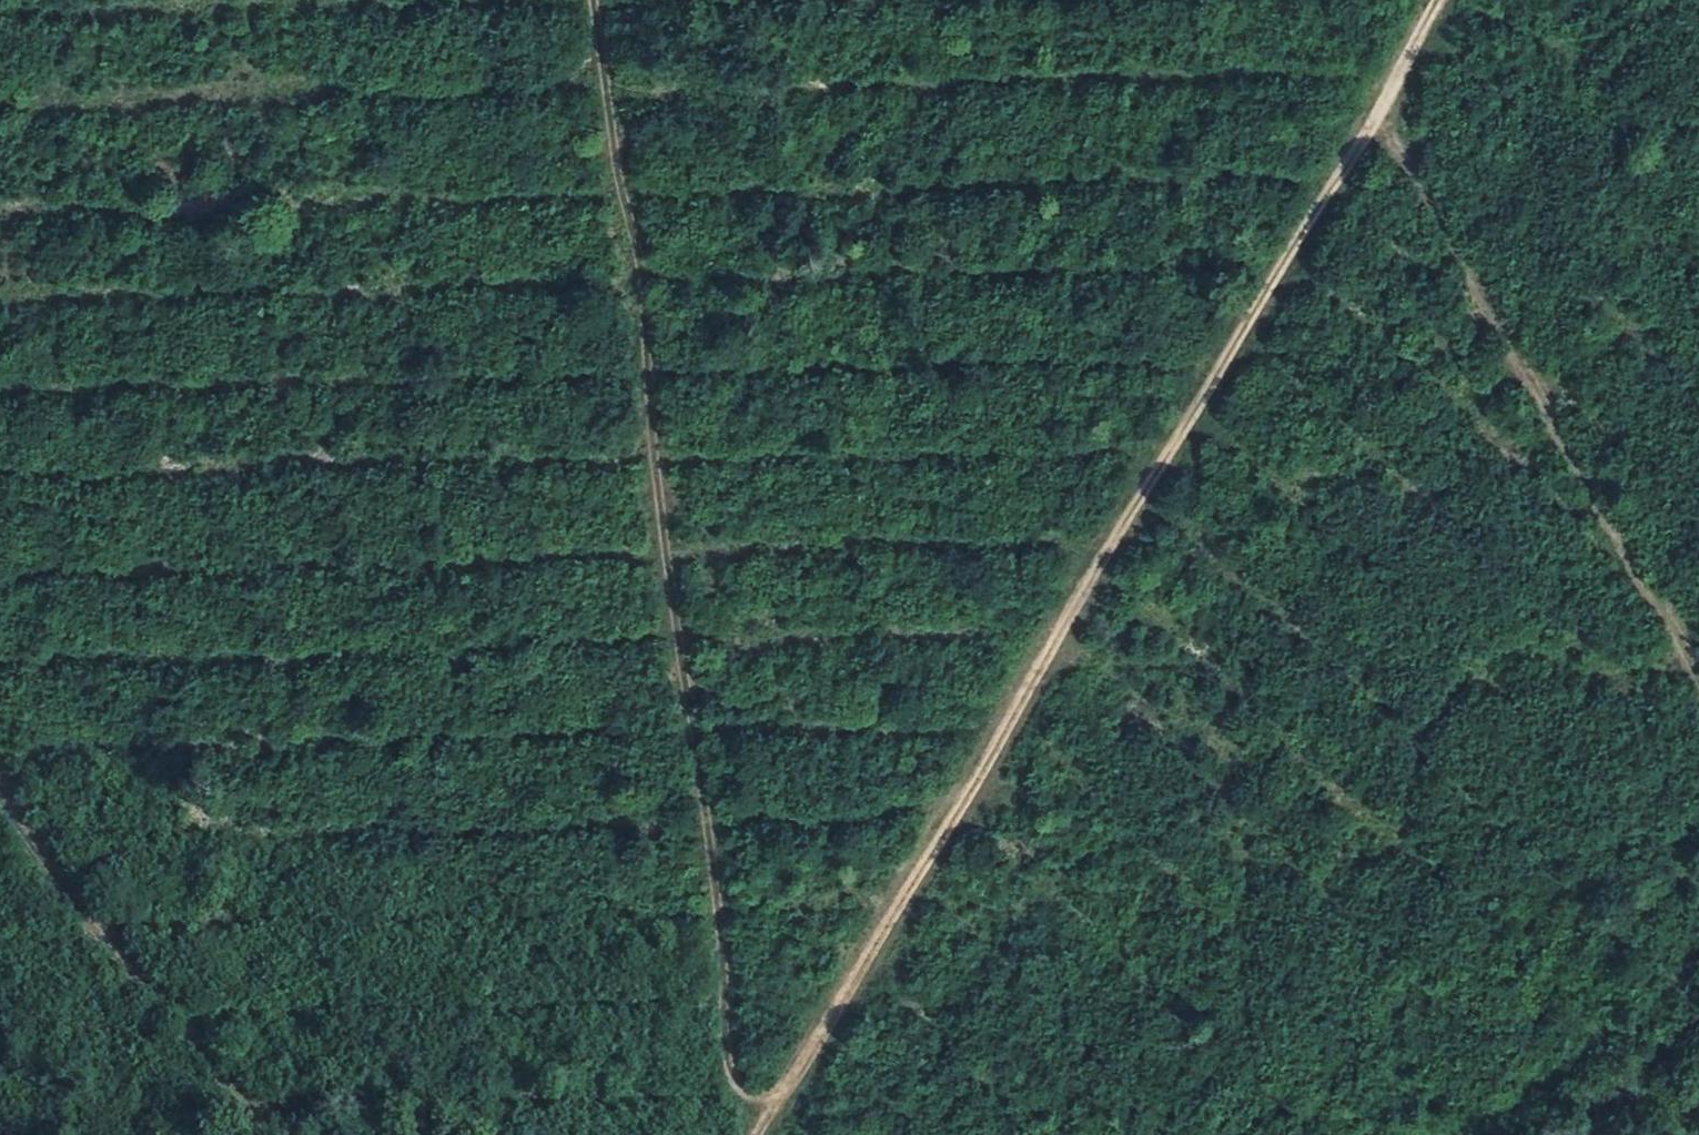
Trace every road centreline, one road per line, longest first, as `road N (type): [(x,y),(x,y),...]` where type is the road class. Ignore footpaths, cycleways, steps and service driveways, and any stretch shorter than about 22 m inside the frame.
road 1 (track): [(778,1134),(1451,0)]
road 2 (track): [(0,793),(114,956),(283,1134)]

